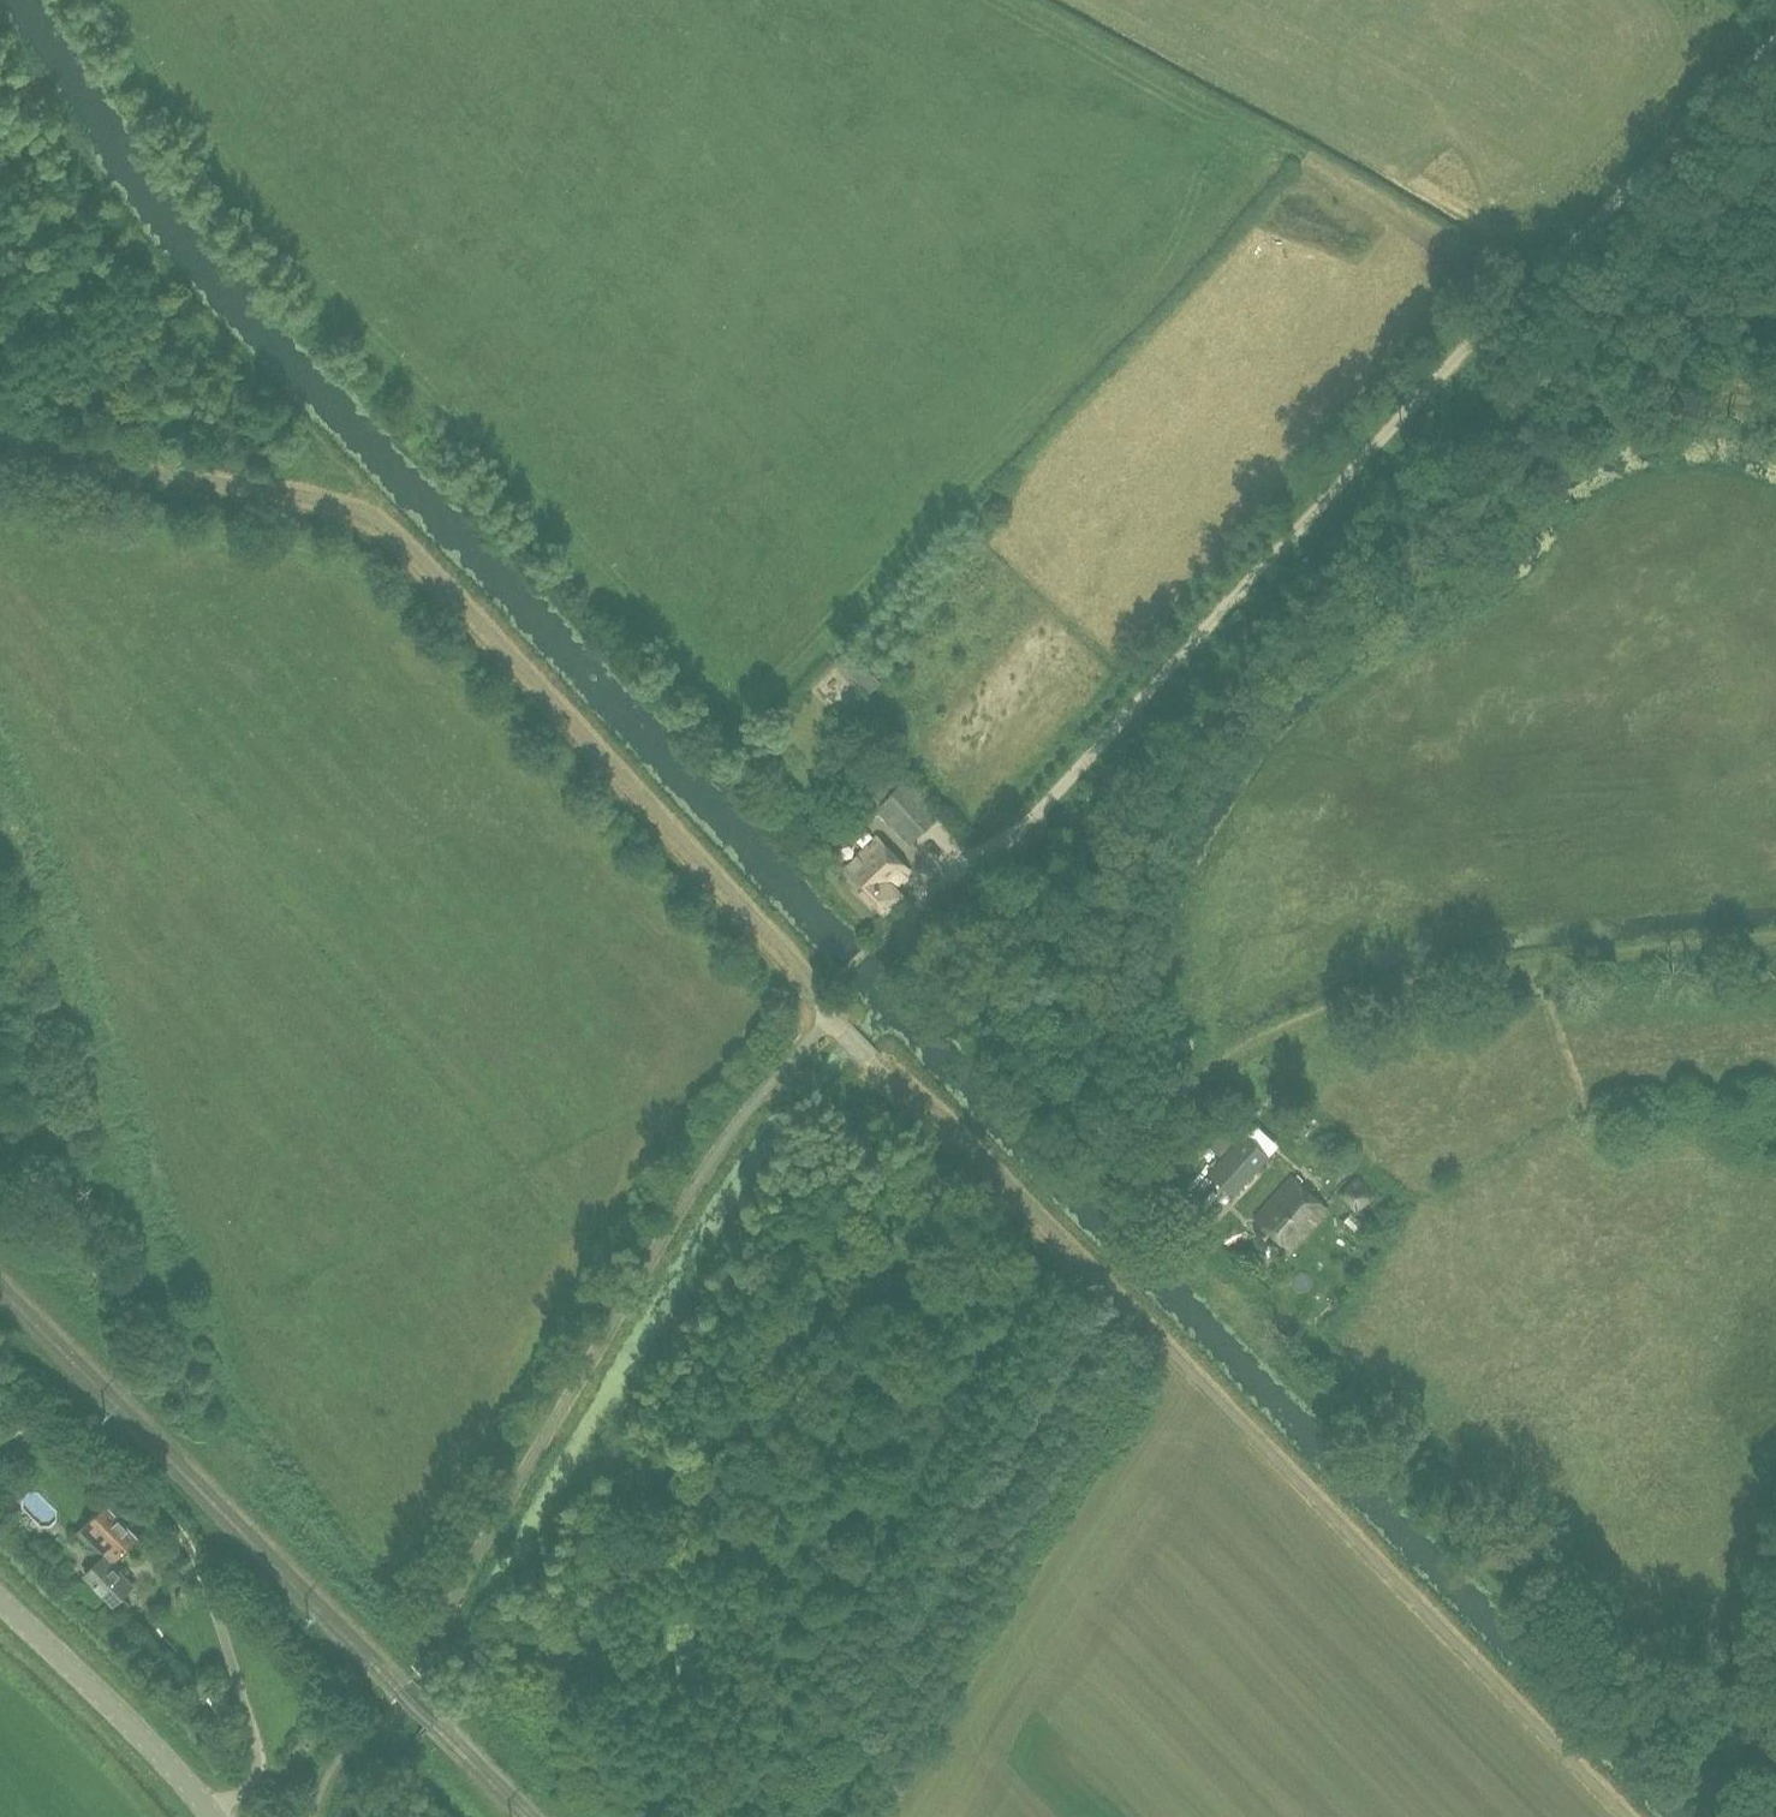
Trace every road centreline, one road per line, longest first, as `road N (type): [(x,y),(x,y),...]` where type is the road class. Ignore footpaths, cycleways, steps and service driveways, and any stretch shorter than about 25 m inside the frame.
road 1 (track): [(1775,33),(970,865),(880,941)]
road 2 (track): [(893,928),(1161,1206)]
road 3 (tertiary): [(215,1816),(162,1754),(0,1601)]

